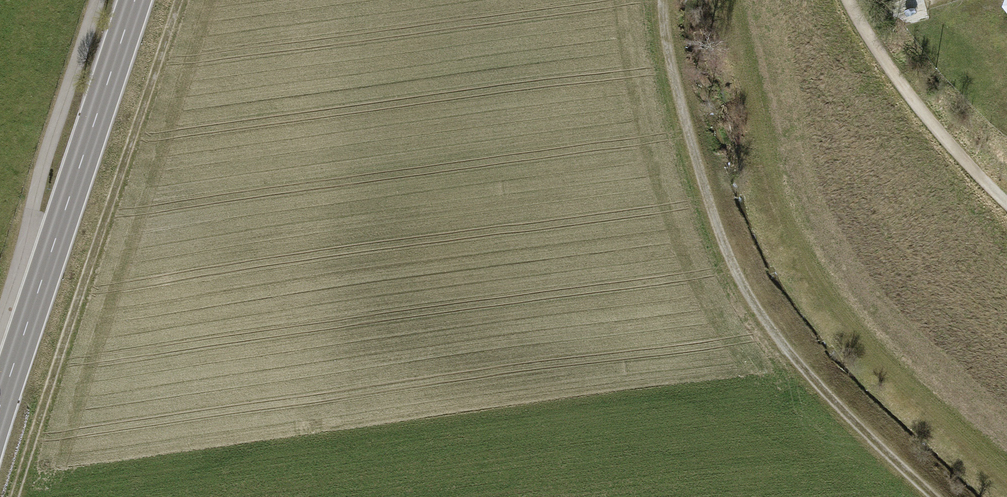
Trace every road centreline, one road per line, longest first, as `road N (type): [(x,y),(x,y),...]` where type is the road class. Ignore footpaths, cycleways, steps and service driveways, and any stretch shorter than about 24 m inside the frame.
road 1 (track): [(936,496),(777,333),(722,243),(669,60),(665,0)]
road 2 (track): [(178,0),(15,496)]
road 3 (primary): [(0,413),(135,0)]
road 4 (track): [(1006,193),(937,126),(854,0)]

